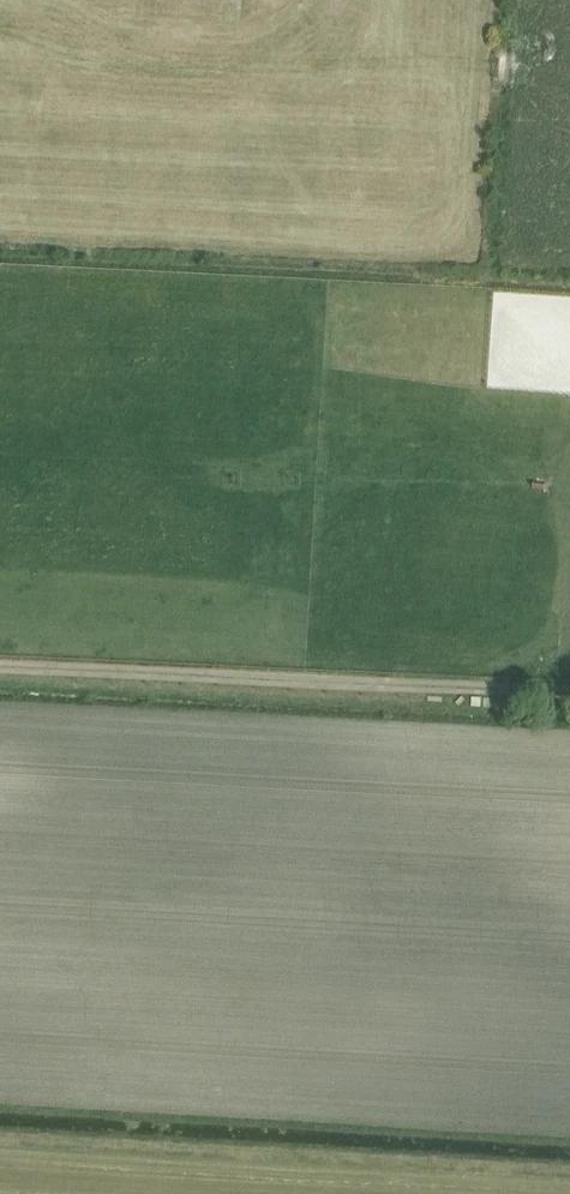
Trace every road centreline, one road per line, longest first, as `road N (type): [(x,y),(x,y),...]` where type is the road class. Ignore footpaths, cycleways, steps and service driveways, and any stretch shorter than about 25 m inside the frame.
road 1 (track): [(569,696),(0,670)]

